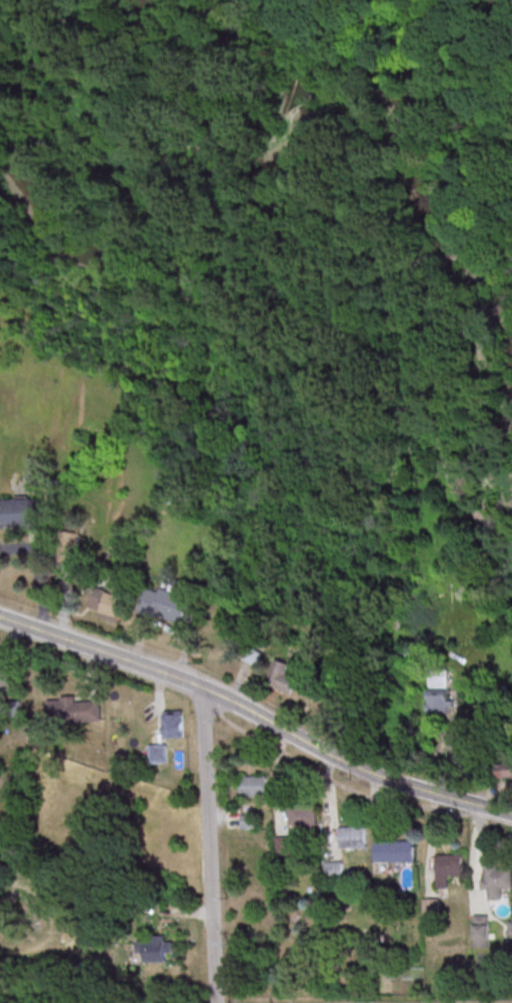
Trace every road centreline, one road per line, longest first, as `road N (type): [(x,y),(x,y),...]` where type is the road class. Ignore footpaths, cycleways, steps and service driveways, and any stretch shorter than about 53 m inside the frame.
road 1 (tertiary): [(511,814),(356,768),(245,706),(0,617)]
road 2 (residential): [(216,1002),(204,689)]

